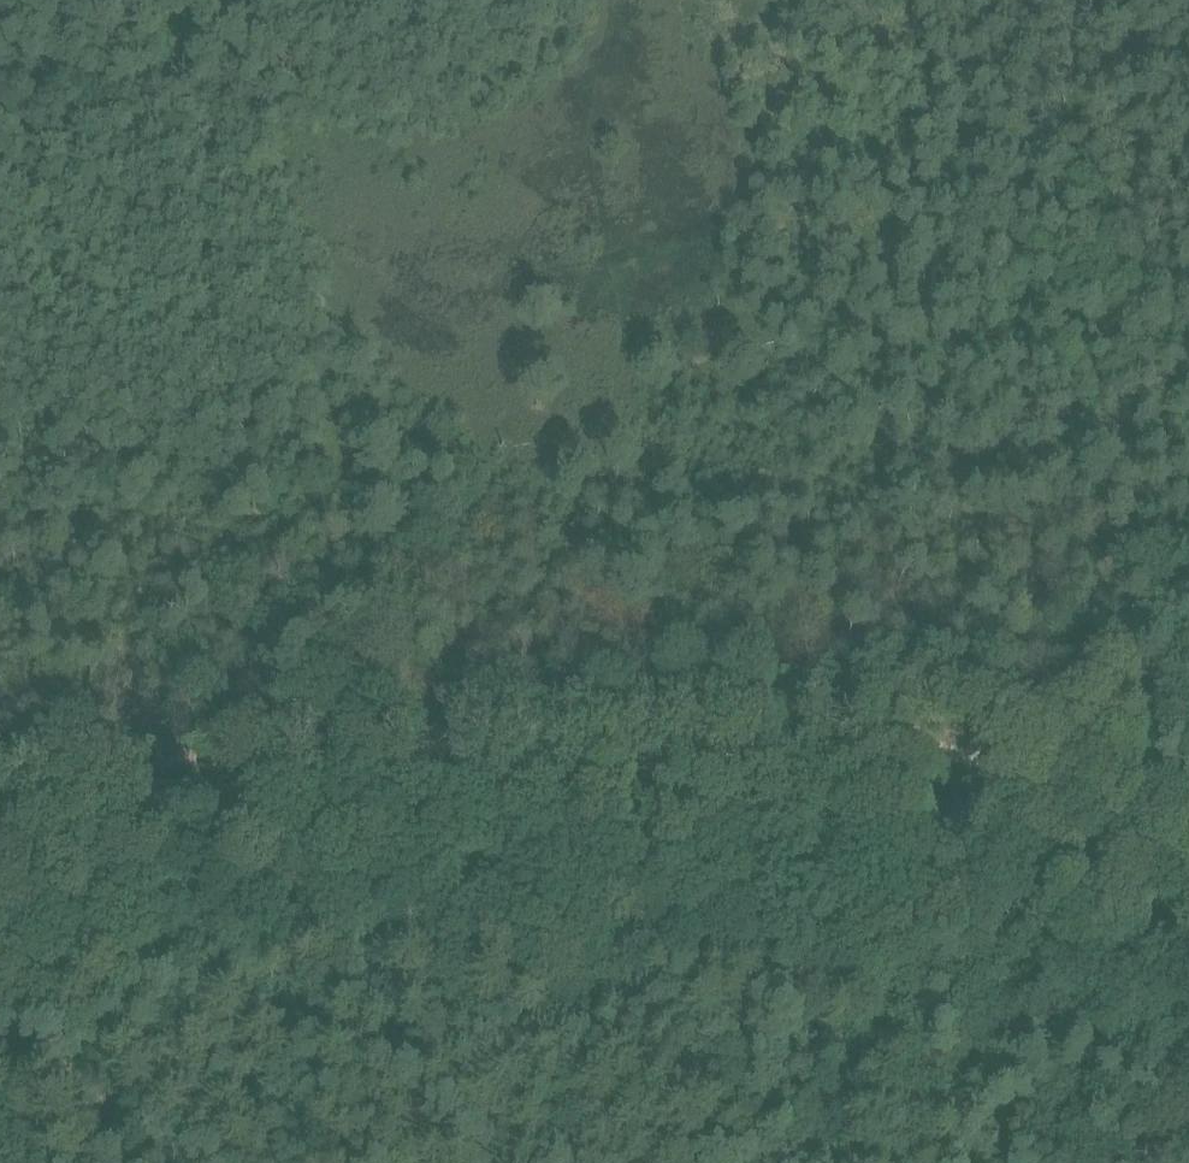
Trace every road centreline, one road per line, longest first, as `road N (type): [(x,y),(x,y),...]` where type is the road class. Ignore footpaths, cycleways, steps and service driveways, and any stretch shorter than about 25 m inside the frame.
road 1 (track): [(1188,868),(1035,778),(939,745),(287,778),(0,804)]

